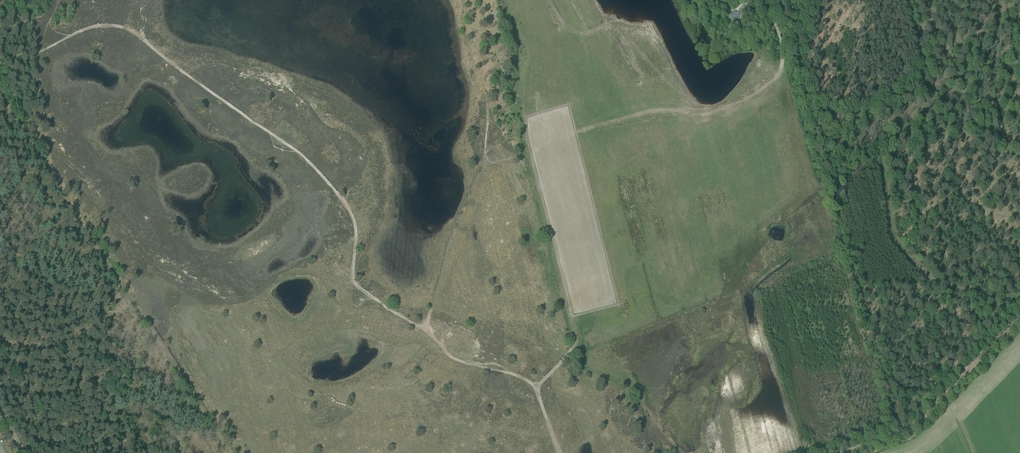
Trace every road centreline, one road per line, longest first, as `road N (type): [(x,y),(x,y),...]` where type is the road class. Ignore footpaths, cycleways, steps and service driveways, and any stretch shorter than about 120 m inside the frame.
road 1 (track): [(558,452),(528,381),(450,356),(356,285),(348,208),(288,145),(135,32),(100,25),(70,36)]
road 2 (track): [(228,452),(0,92)]
road 3 (track): [(848,452),(915,425),(1019,317)]
road 4 (track): [(424,329),(452,233),(485,172),(529,174)]

